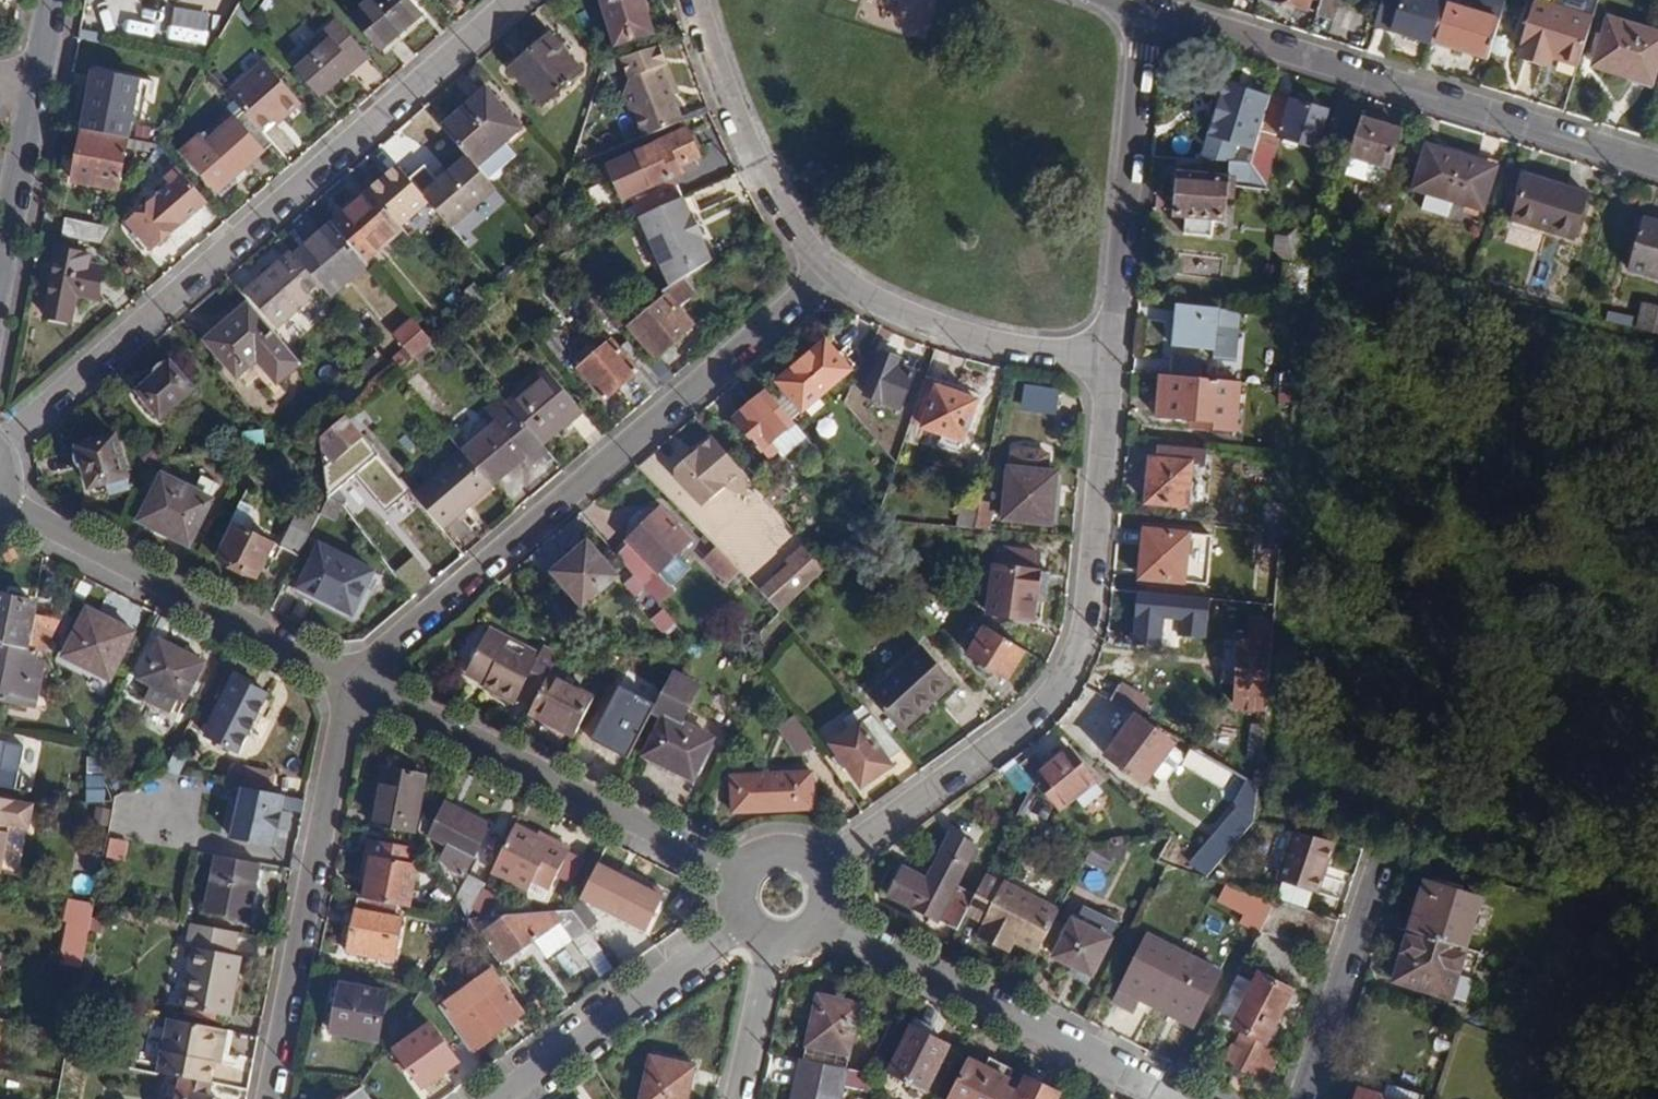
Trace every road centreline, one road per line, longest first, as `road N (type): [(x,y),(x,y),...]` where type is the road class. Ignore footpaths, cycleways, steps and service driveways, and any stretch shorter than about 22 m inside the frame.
road 1 (residential): [(510,0),(0,451)]
road 2 (residential): [(1110,358),(1083,644),(1062,691),(819,868)]
road 3 (residential): [(828,274),(358,677)]
road 4 (residential): [(1144,13),(1657,166)]
road 5 (residential): [(743,872),(358,677)]
road 6 (residential): [(358,677),(272,1098)]
road 7 (residential): [(1181,1098),(822,922)]
road 8 (residential): [(358,677),(2,498)]
road 9 (residential): [(1144,13),(1110,358)]
road 10 (residential): [(828,274),(749,155),(698,0)]
road 11 (residential): [(746,925),(500,1098)]
road 12 (residential): [(1110,358),(1022,346),(828,274)]
road 13 (residential): [(1374,873),(1302,1098)]
road 14 (residential): [(0,248),(31,88)]
road 15 (residential): [(777,943),(742,1098)]

